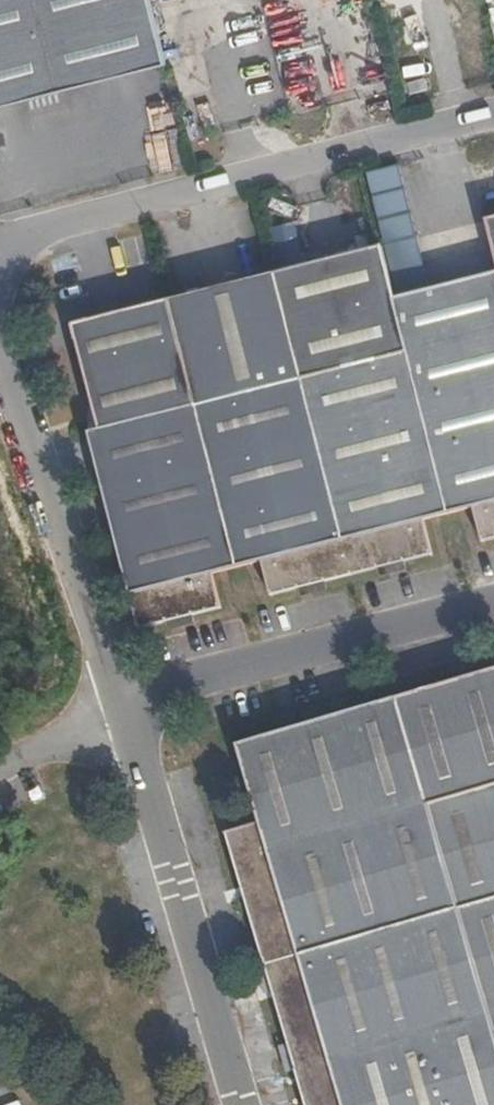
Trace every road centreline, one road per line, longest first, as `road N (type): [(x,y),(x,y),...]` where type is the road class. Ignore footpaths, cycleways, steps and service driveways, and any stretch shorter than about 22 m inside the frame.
road 1 (unclassified): [(241,1104),(123,700)]
road 2 (unclassified): [(493,603),(123,700)]

